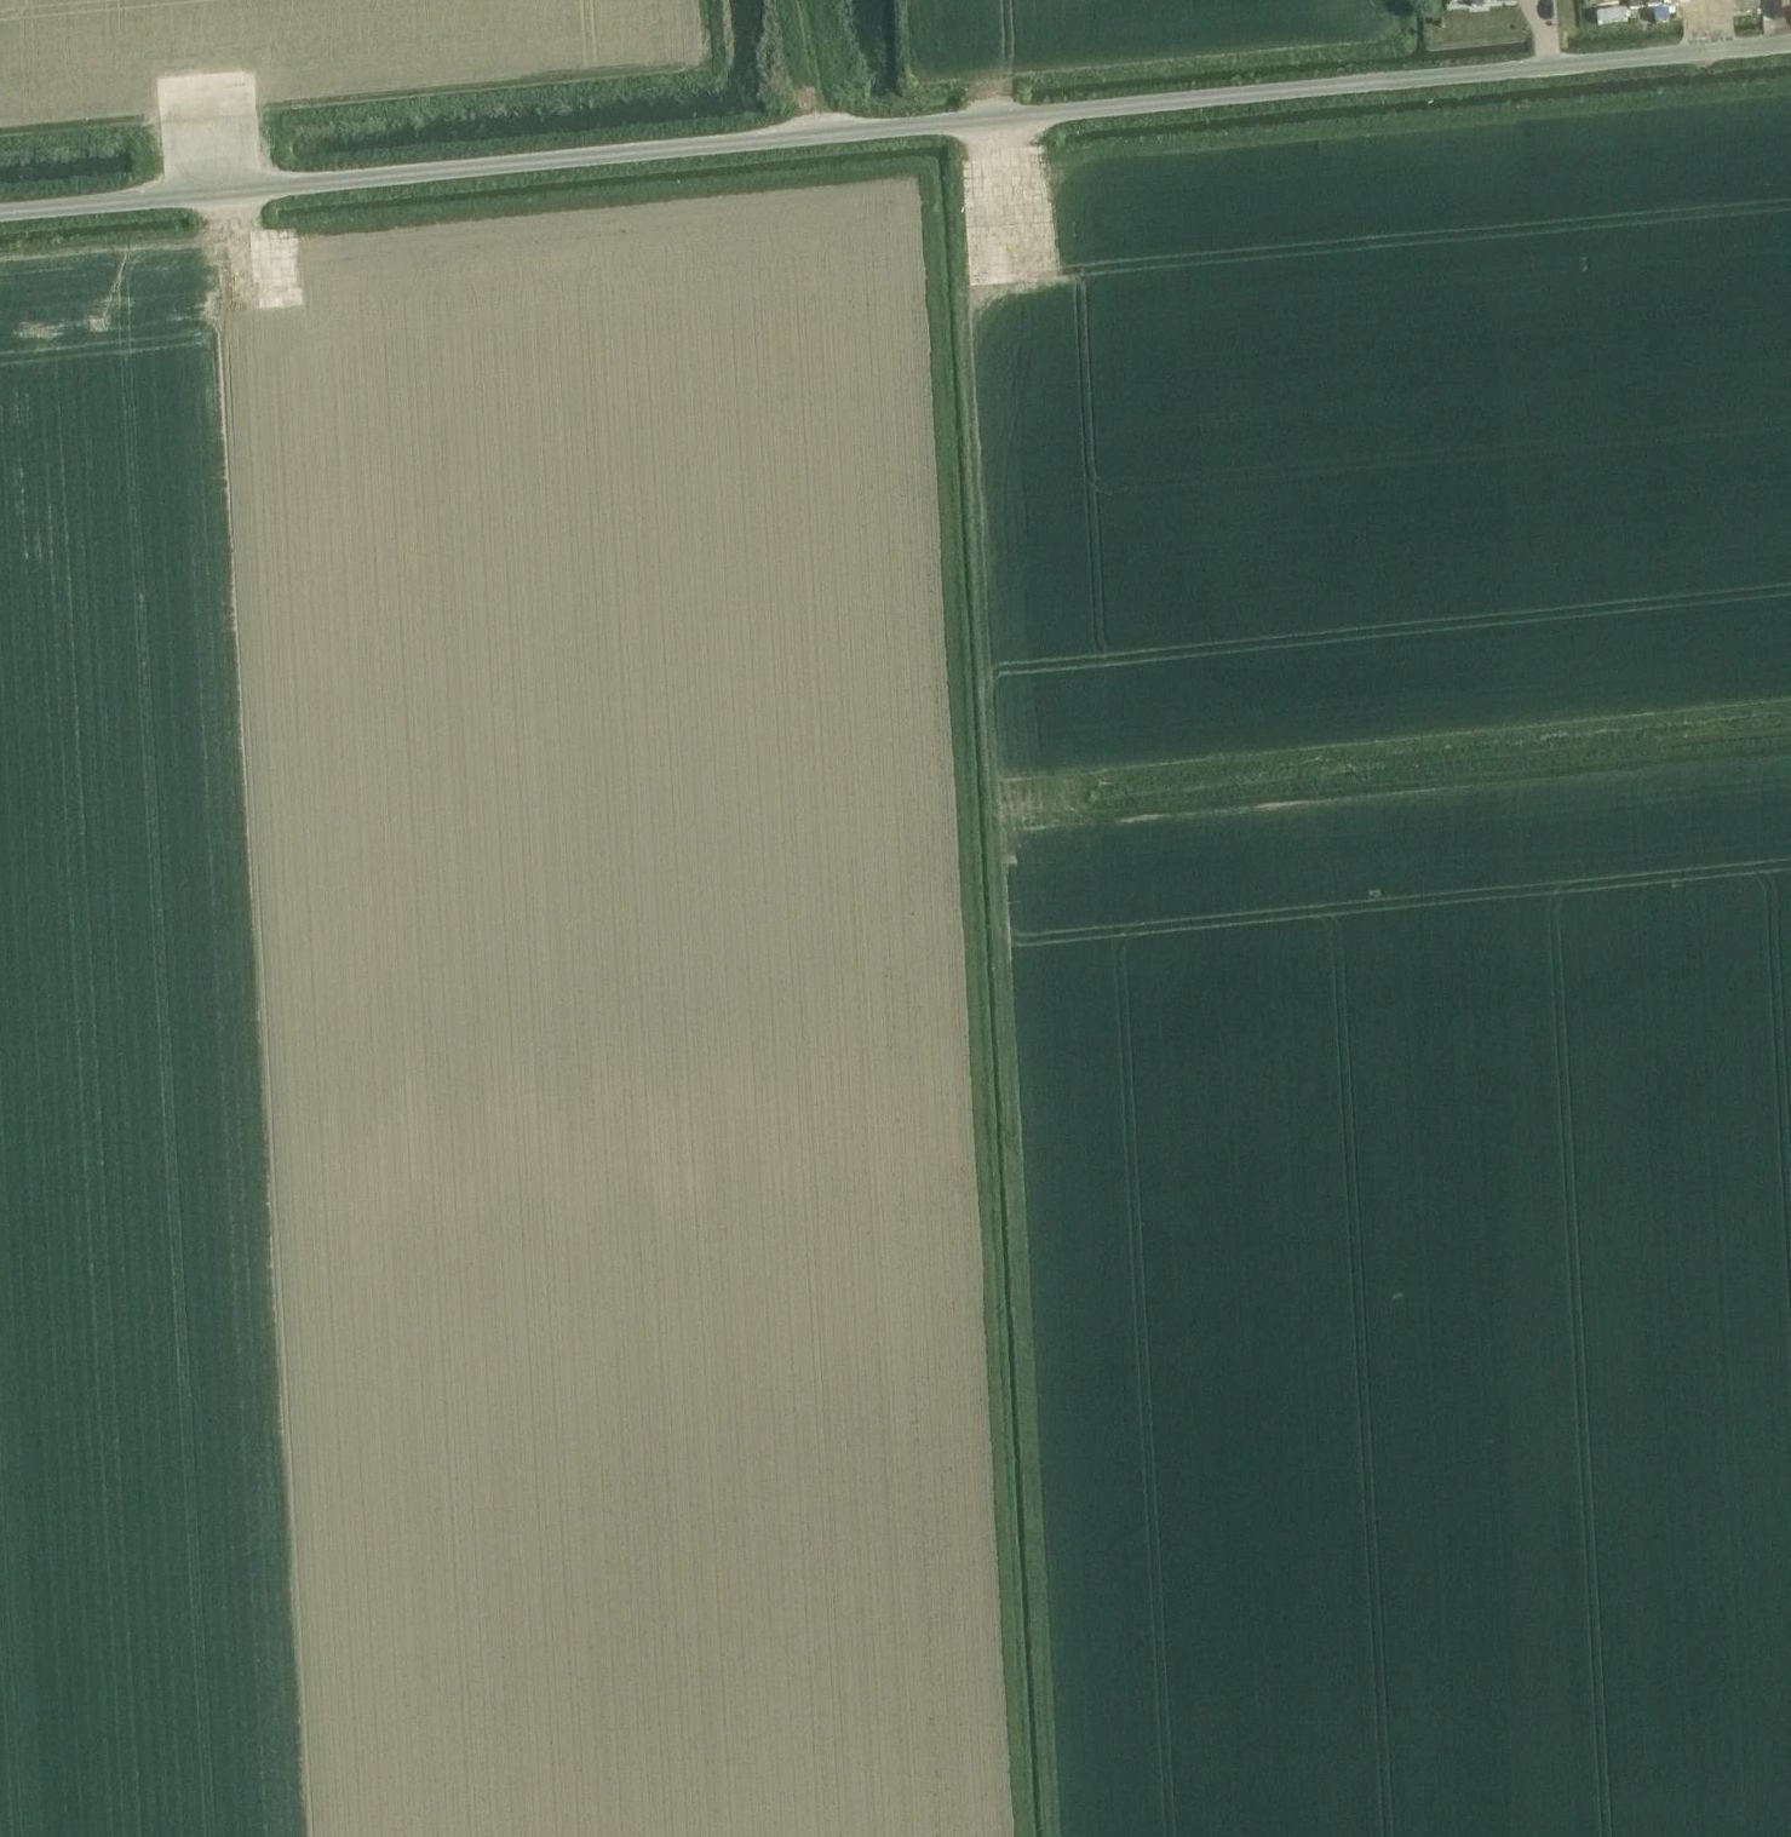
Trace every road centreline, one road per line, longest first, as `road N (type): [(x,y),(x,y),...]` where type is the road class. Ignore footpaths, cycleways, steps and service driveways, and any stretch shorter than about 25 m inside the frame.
road 1 (unclassified): [(0,212),(1790,44)]

